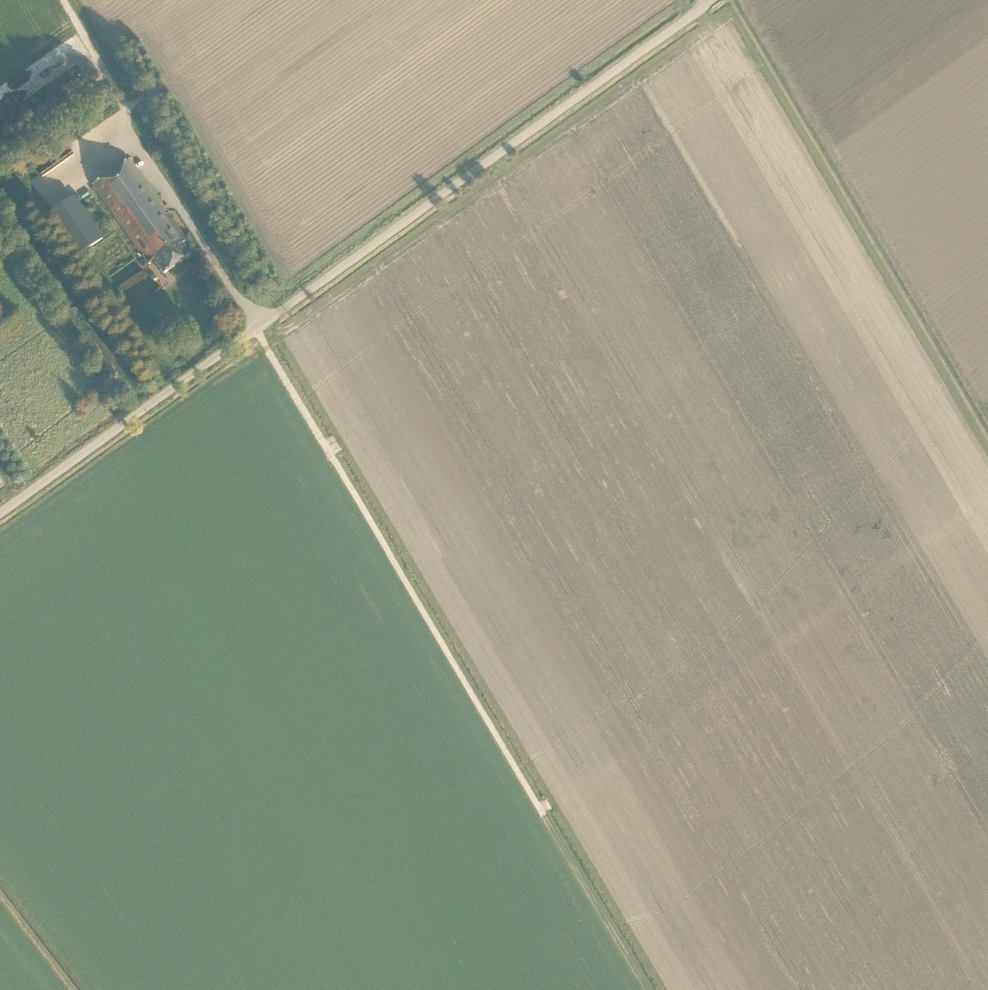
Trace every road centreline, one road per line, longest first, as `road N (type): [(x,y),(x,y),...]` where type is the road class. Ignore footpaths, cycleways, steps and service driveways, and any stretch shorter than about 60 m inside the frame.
road 1 (unclassified): [(0,513),(714,0)]
road 2 (track): [(266,323),(236,298),(125,130),(125,104),(63,0)]

